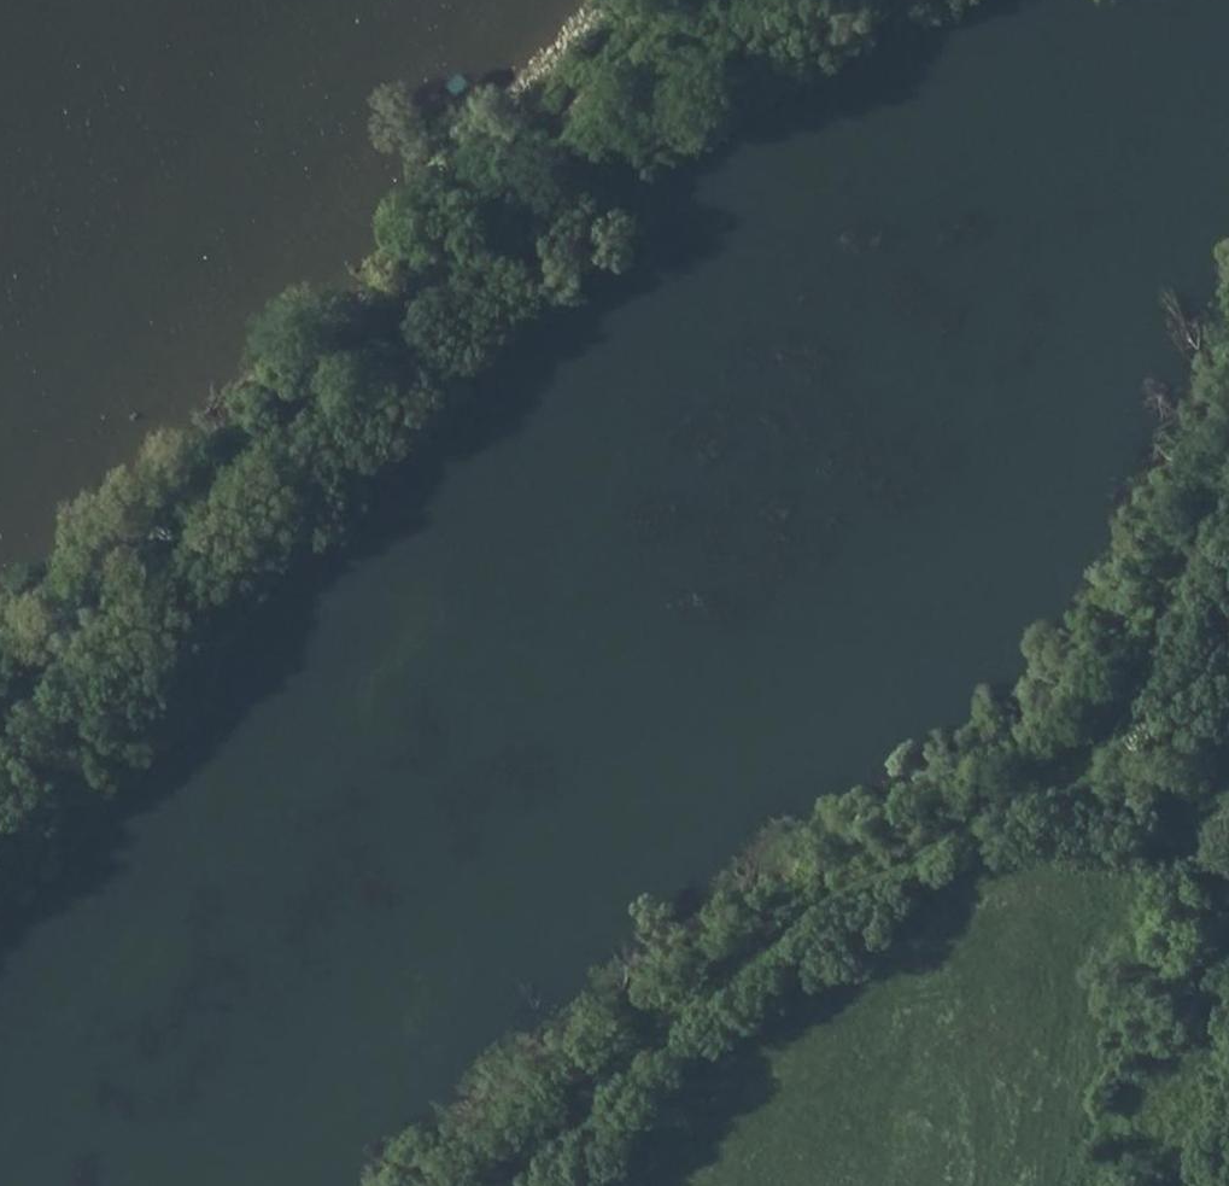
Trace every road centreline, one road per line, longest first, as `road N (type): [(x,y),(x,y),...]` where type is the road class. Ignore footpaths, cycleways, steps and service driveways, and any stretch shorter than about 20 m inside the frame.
road 1 (track): [(708,0),(599,79),(398,331),(0,743)]
road 2 (track): [(517,1185),(581,1113),(1113,716),(1228,480)]

